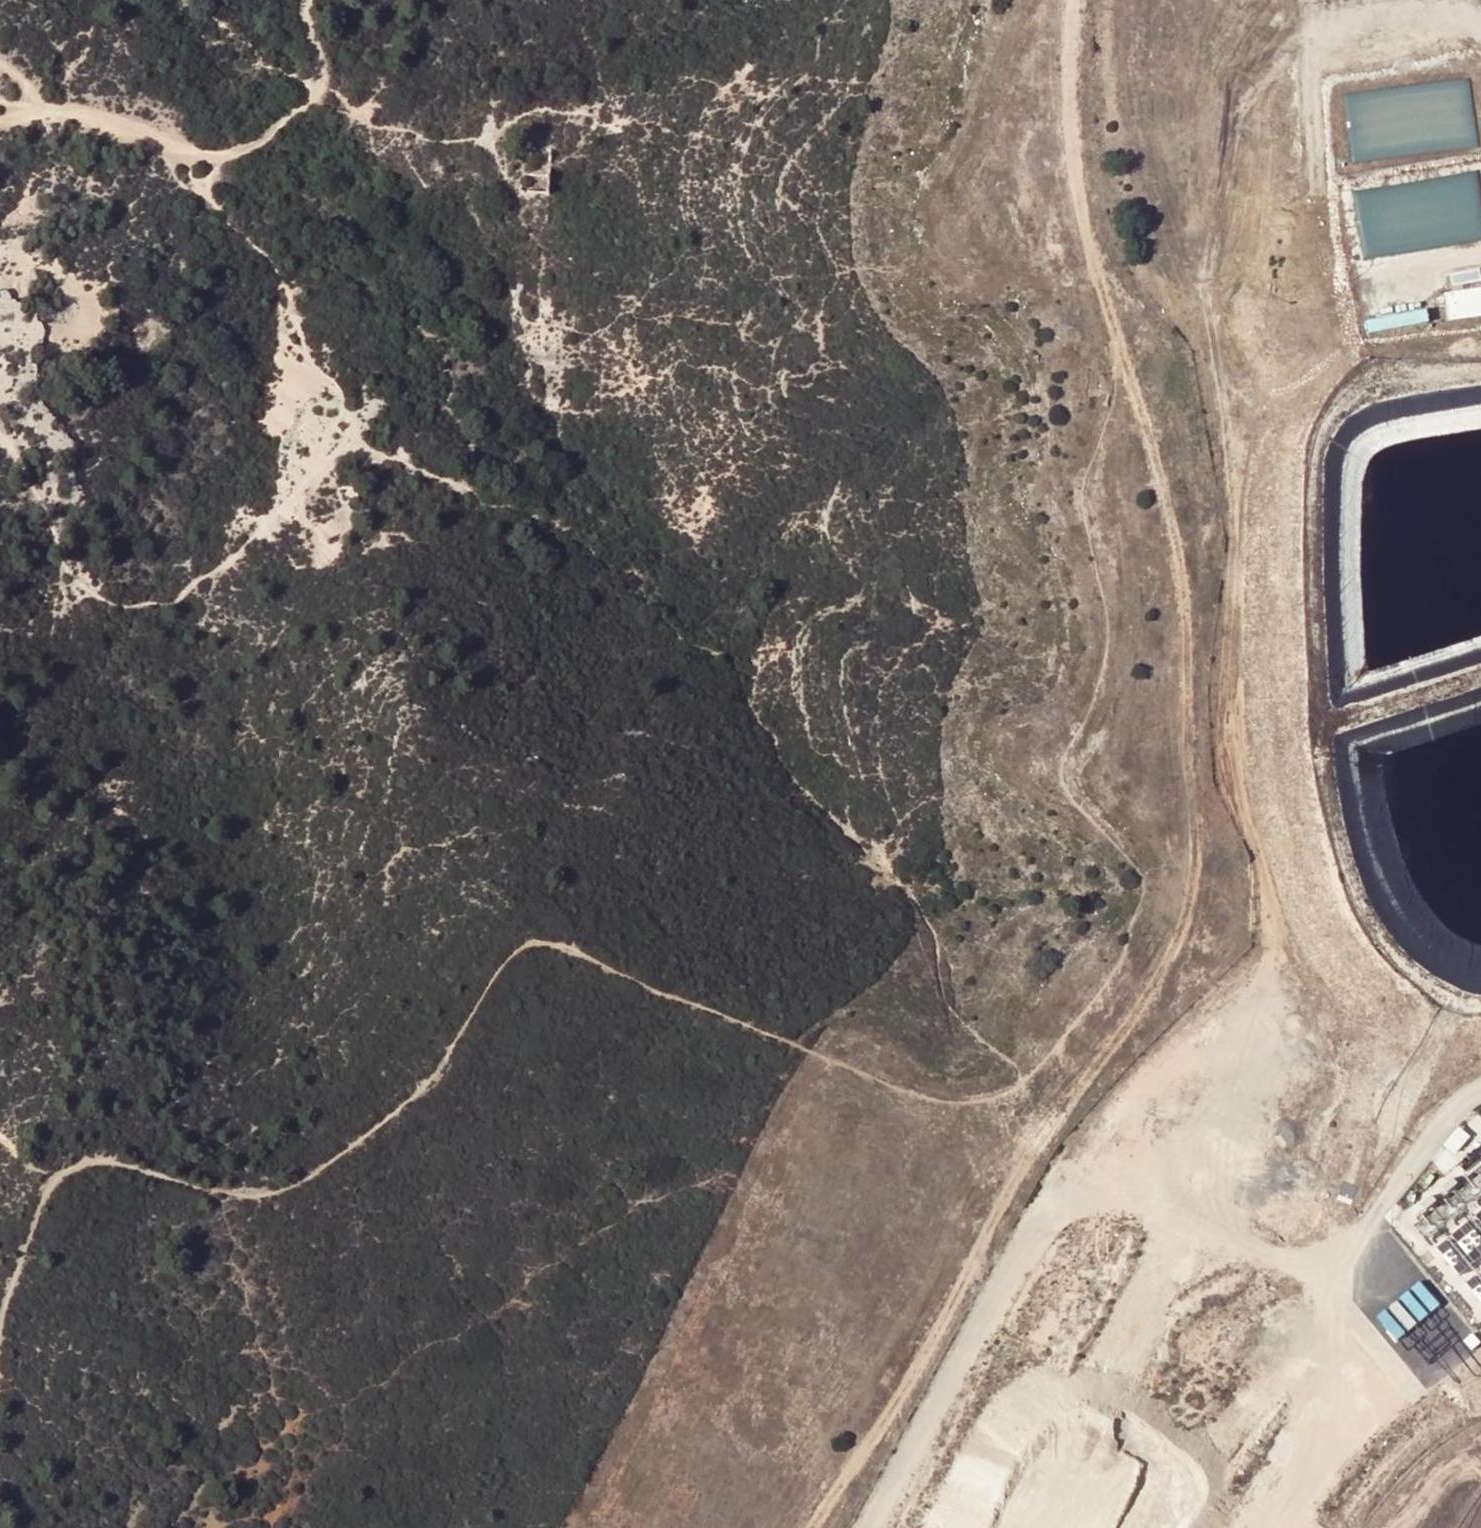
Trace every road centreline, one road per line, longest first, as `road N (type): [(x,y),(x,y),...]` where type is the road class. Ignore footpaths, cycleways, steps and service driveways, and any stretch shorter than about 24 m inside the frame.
road 1 (track): [(1107,308),(1175,531),(1188,627),(1198,895),(1186,937),(1035,1146),(912,1385),(814,1527)]
road 2 (track): [(1480,1096),(1434,1134),(1344,1264),(1329,1396),(1272,1527)]
road 3 (track): [(1069,0),(1063,51),(1072,162),(1107,308)]

